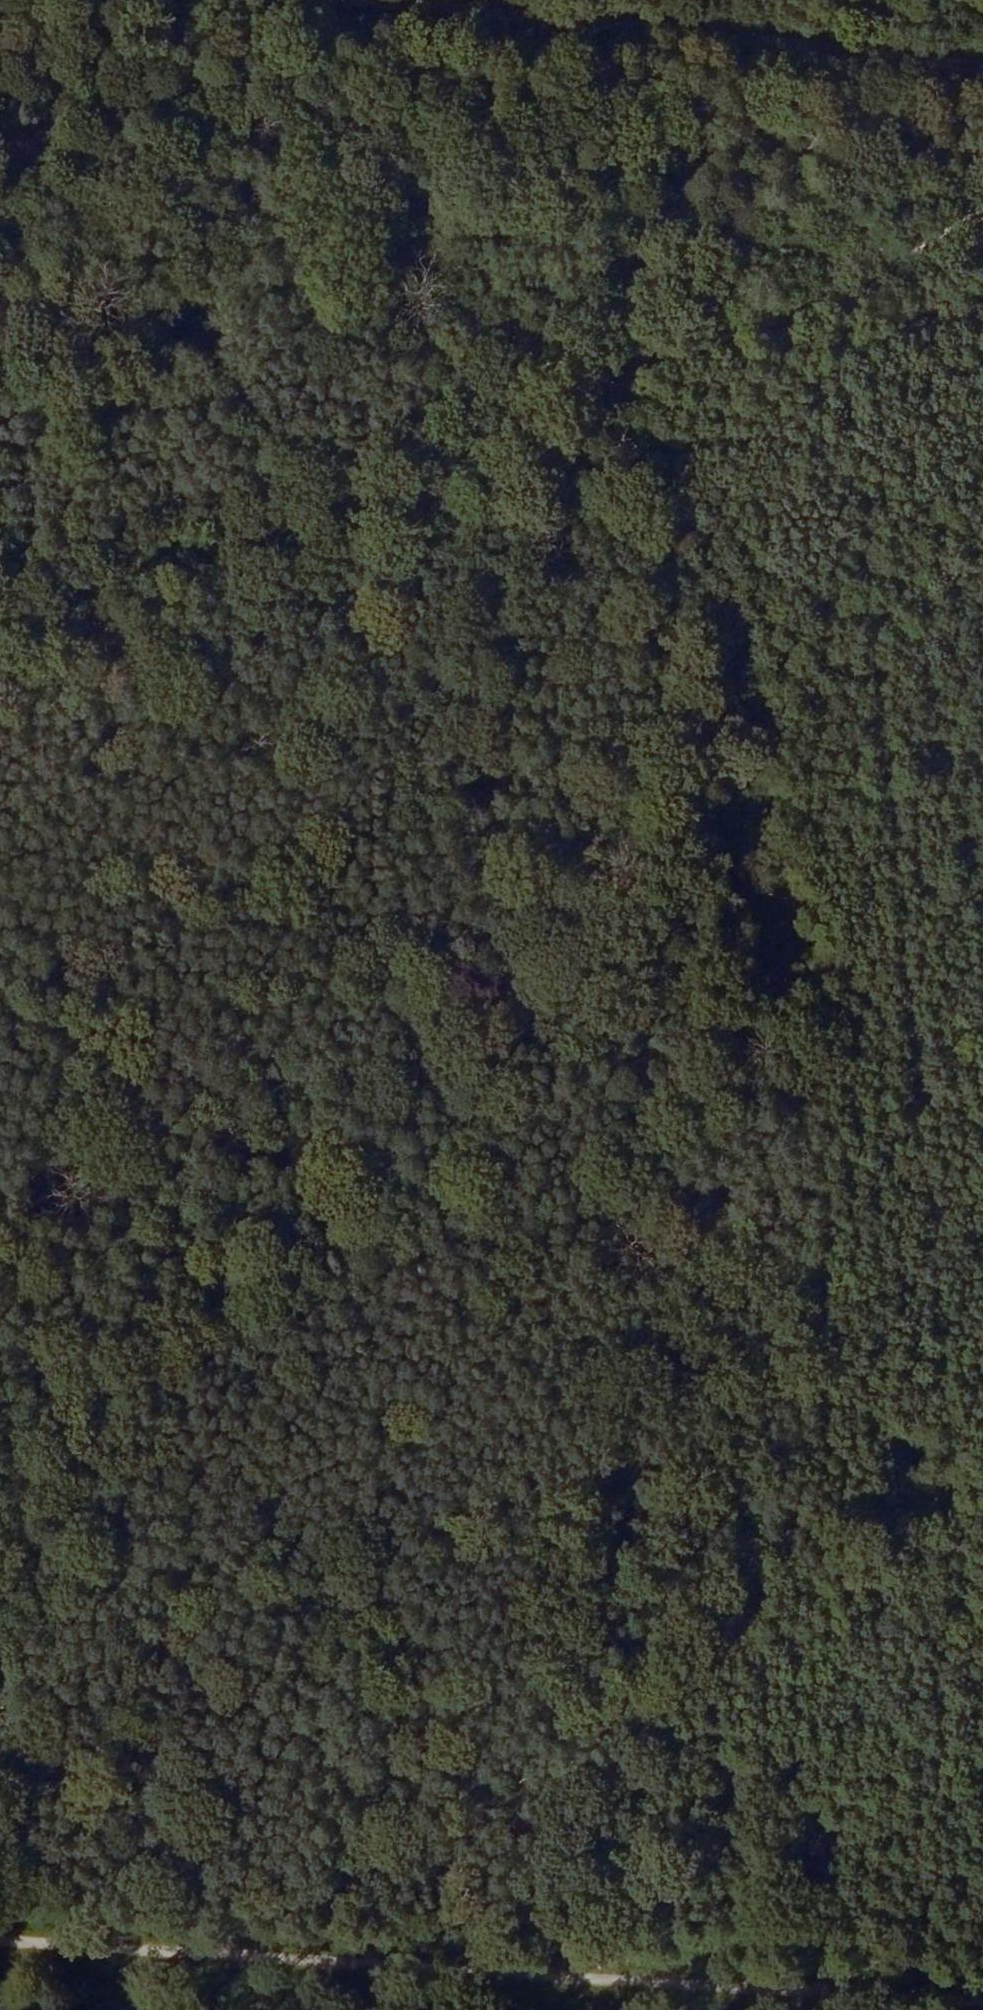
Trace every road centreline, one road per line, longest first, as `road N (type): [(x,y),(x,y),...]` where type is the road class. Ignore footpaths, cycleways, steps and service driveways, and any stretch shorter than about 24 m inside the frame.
road 1 (track): [(826,2009),(0,1957)]
road 2 (track): [(386,0),(982,72)]

